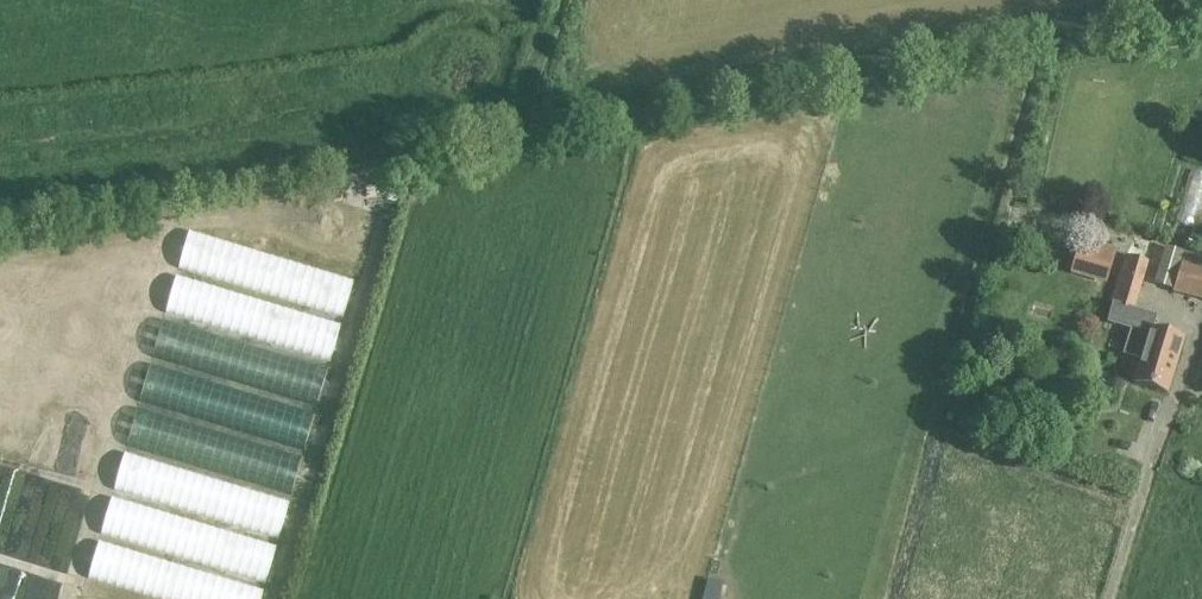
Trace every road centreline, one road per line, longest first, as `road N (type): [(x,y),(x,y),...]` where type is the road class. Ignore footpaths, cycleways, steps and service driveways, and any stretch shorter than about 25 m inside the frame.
road 1 (unclassified): [(1108,598),(1145,476)]

